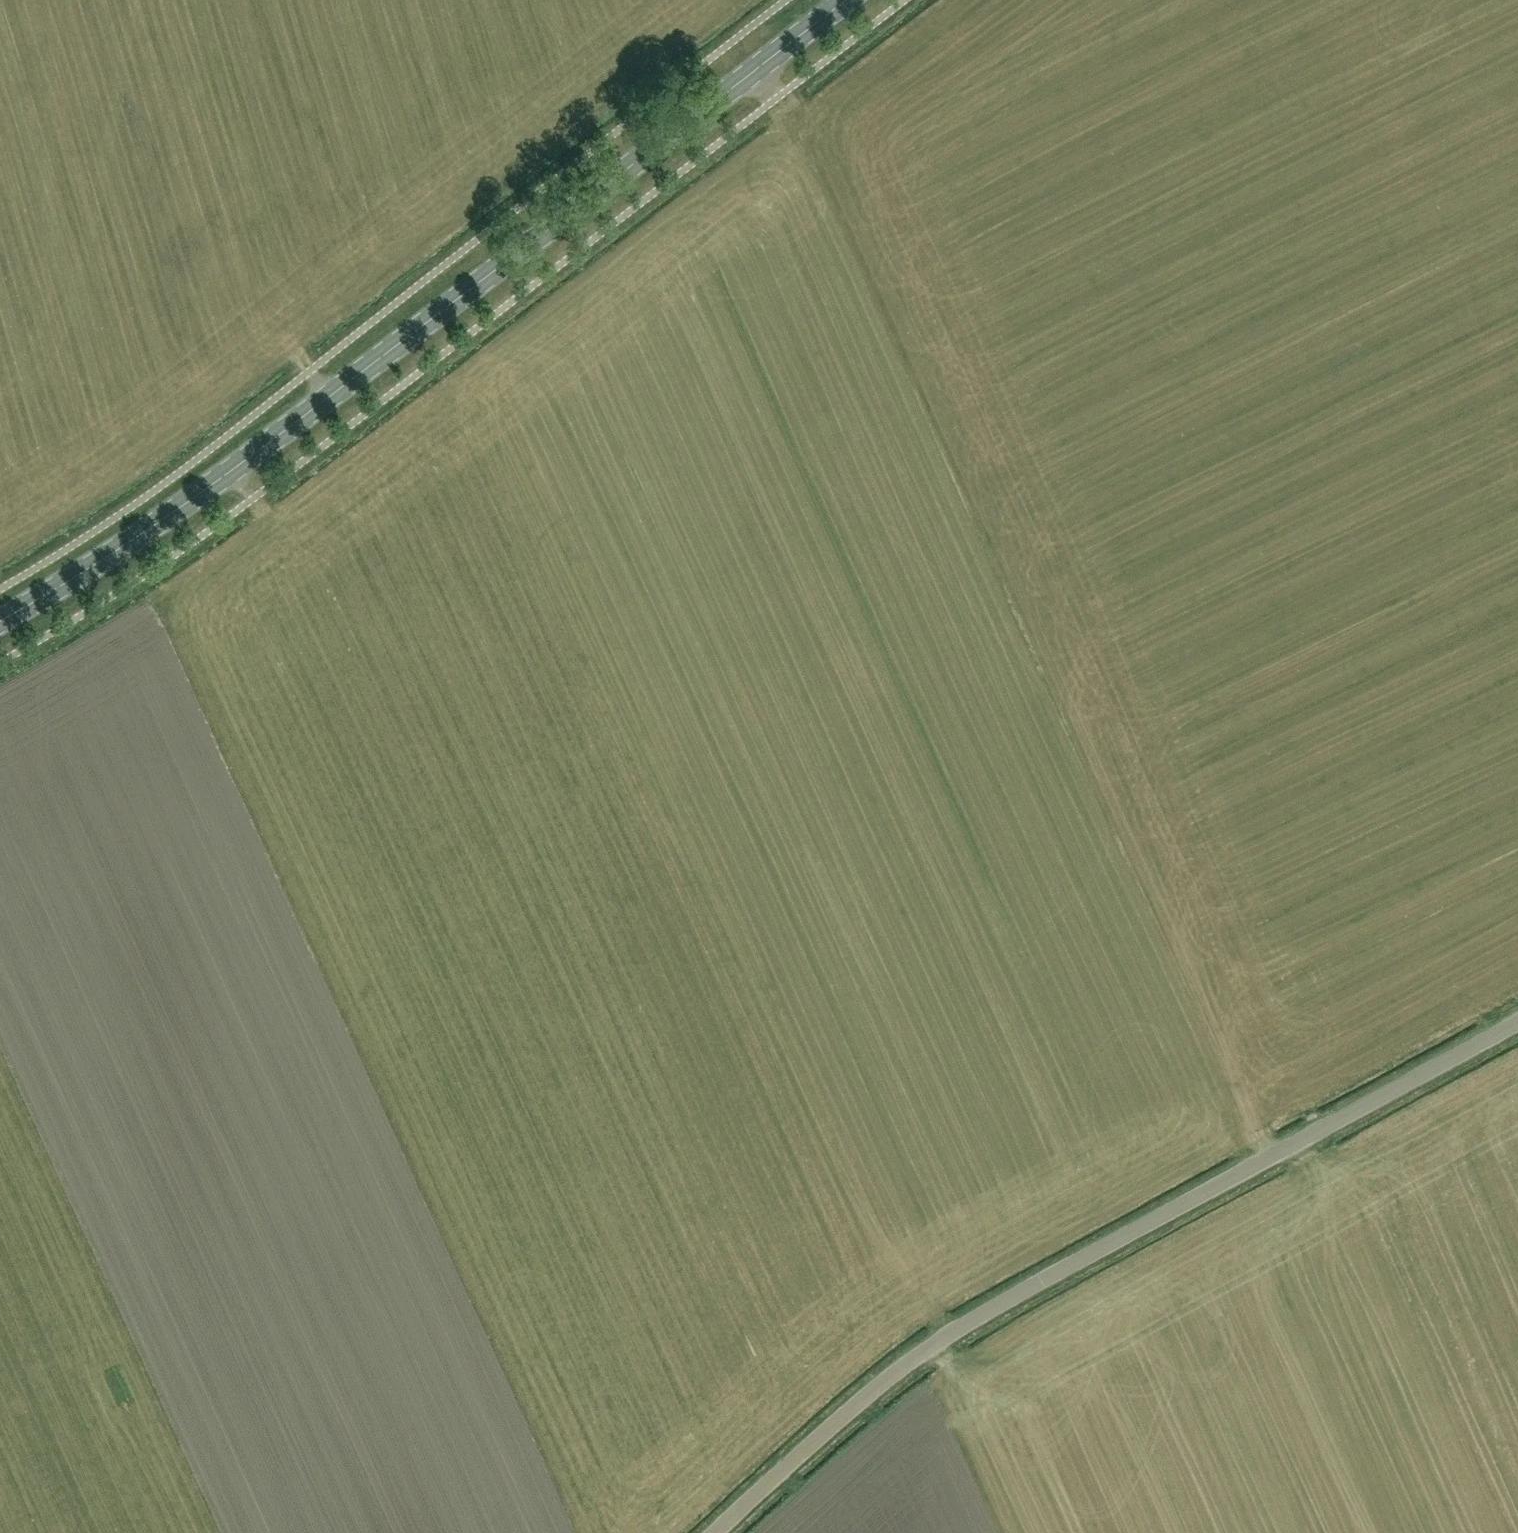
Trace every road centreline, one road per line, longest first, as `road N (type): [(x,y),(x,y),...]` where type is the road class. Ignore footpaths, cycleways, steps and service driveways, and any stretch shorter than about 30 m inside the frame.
road 1 (primary): [(0,622),(237,469),(849,0)]
road 2 (unclassified): [(714,1532),(945,1336),(1517,1024)]

